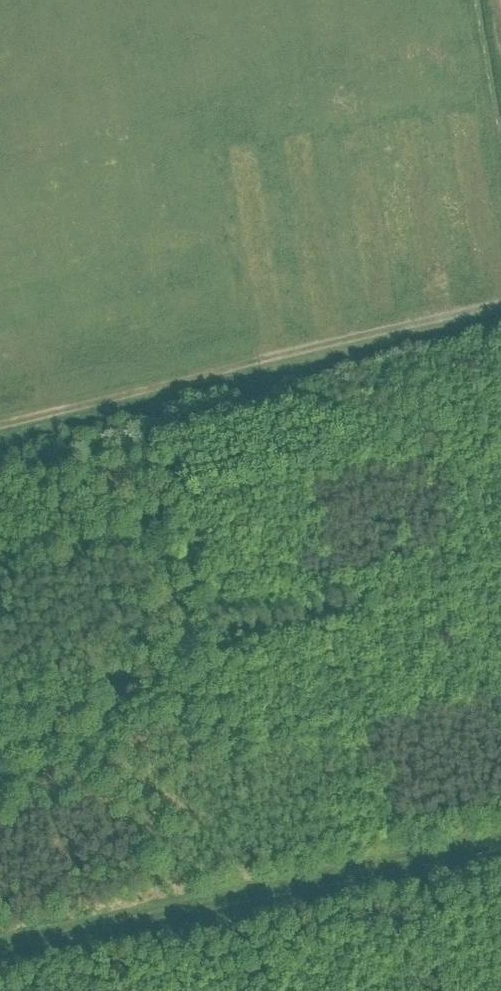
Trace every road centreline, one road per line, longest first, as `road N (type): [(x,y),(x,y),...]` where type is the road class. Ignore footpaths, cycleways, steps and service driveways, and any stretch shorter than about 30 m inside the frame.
road 1 (track): [(500,304),(0,422)]

